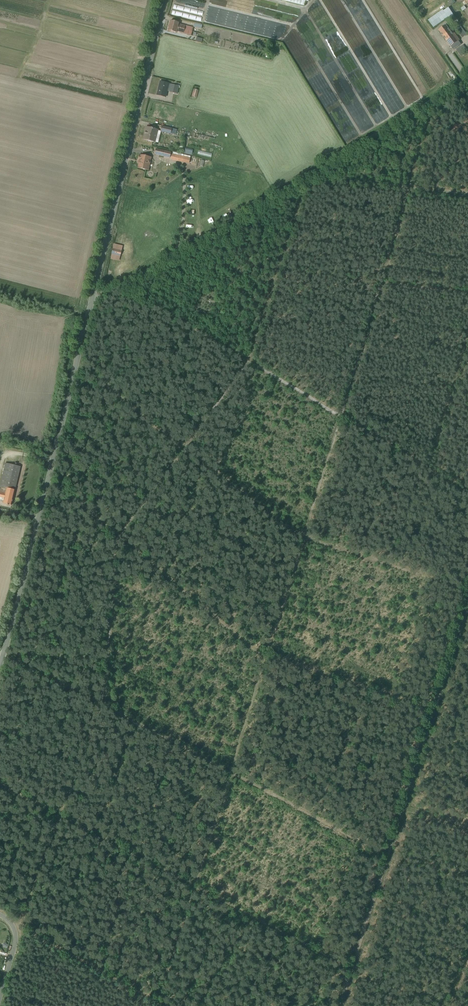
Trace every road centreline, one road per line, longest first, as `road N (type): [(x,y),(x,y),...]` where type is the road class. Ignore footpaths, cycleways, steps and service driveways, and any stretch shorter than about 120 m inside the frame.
road 1 (track): [(231,774),(436,108)]
road 2 (track): [(436,709),(245,641),(49,479)]
road 3 (unclassified): [(467,81),(91,302)]
road 4 (track): [(122,286),(467,494)]
road 5 (track): [(157,1002),(15,930),(102,706)]
road 6 (unclassified): [(91,302),(2,659)]
road 7 (track): [(387,857),(102,706)]
road 8 (track): [(467,588),(304,534),(184,448)]
road 9 (unclassified): [(165,0),(91,302)]
road 10 (track): [(102,706),(120,538),(184,448)]
road 11 (track): [(184,448),(246,359),(299,200)]
road 12 (track): [(231,774),(157,1002)]
road 13 (track): [(467,607),(404,806)]
road 14 (track): [(467,194),(307,176)]
road 15 (track): [(387,857),(339,1005)]
road 16 (track): [(195,883),(59,813)]
road 17 (track): [(184,448),(77,360)]
road 18 (track): [(429,468),(467,336)]

